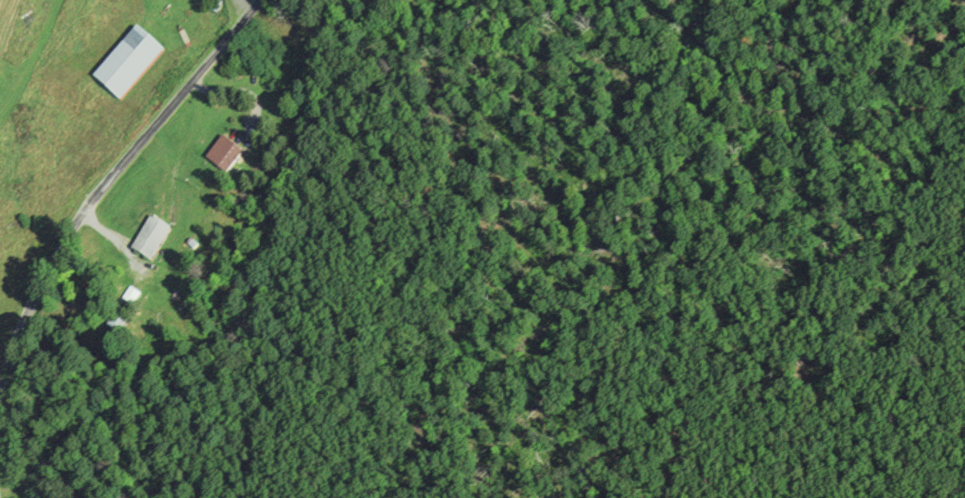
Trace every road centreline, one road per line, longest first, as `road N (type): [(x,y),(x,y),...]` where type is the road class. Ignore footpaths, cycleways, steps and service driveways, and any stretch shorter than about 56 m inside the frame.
road 1 (tertiary): [(0,385),(60,252),(98,194),(263,0)]

